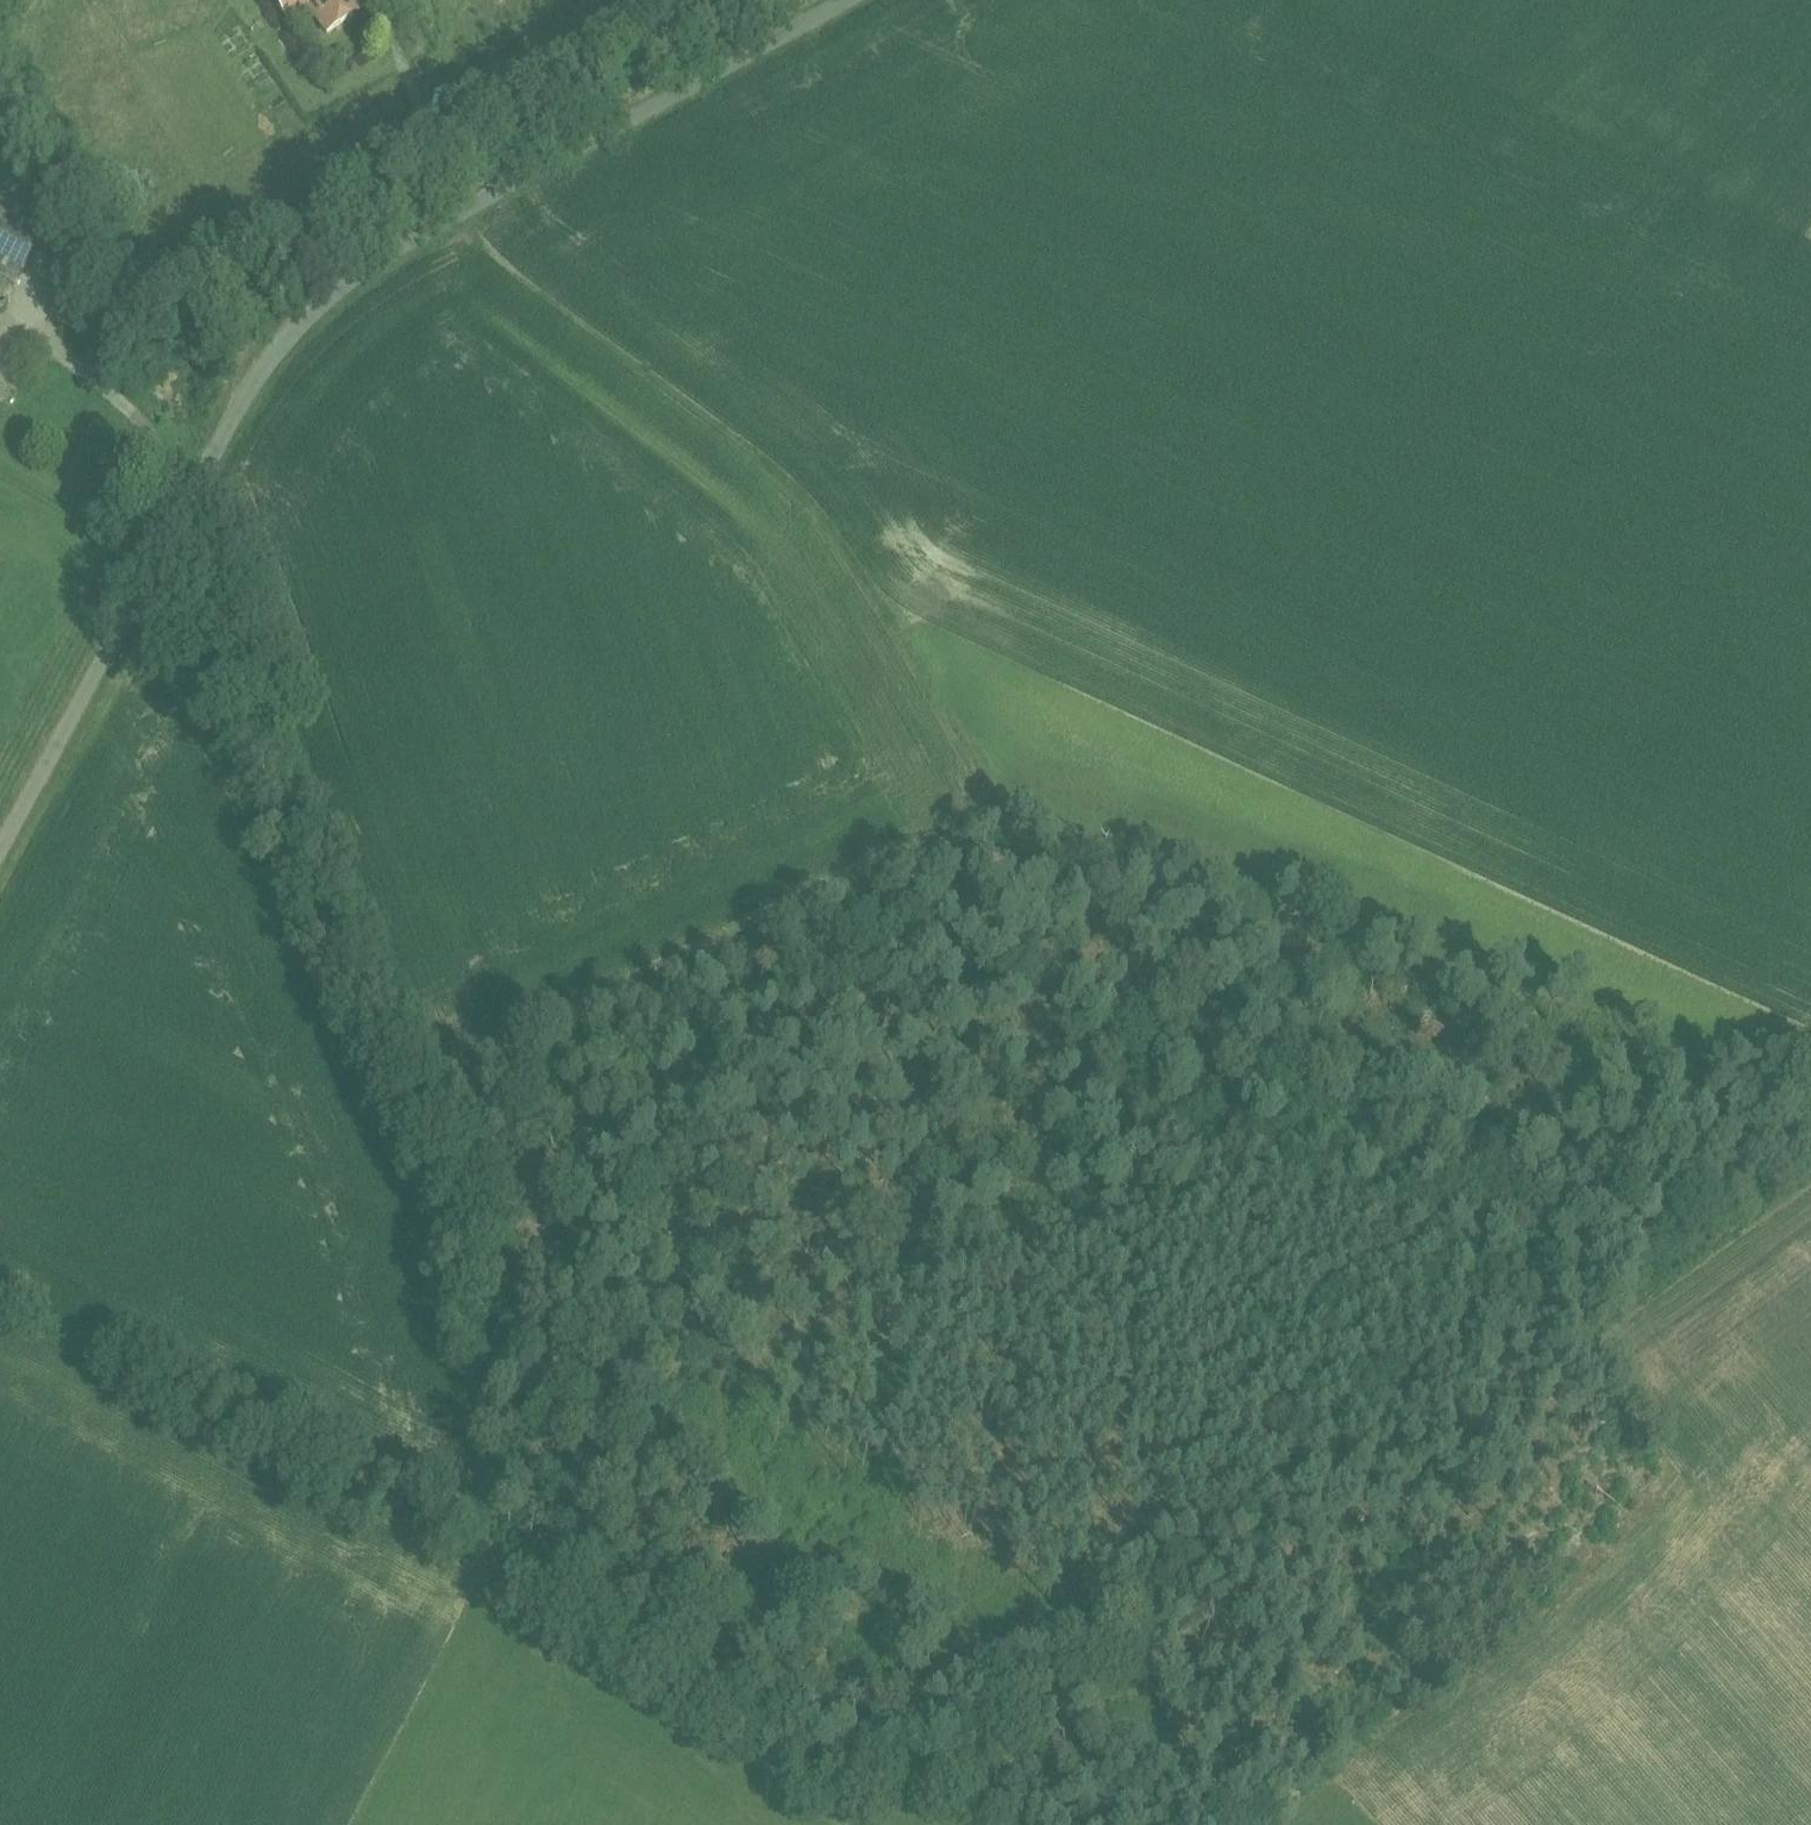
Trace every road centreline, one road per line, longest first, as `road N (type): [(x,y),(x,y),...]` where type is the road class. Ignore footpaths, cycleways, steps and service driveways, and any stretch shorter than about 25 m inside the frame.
road 1 (unclassified): [(0,826),(190,467),(257,371),(376,259),(532,193),(857,0)]

